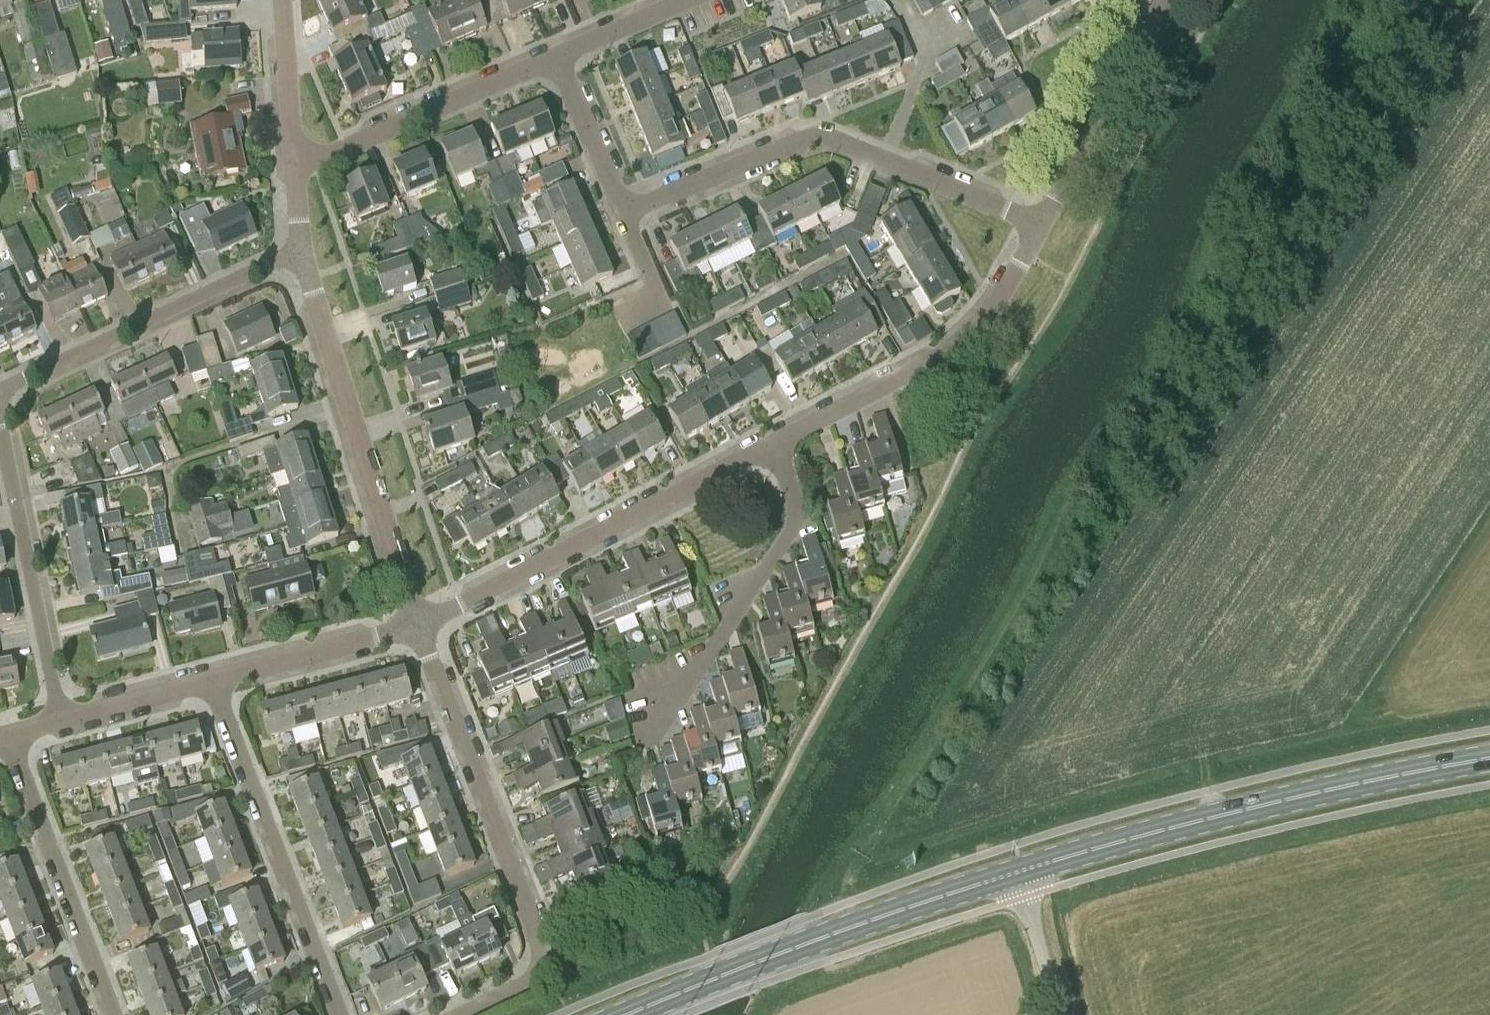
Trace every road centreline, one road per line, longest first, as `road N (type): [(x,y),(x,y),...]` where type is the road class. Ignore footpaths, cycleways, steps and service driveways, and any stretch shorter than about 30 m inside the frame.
road 1 (residential): [(1041,226),(824,136),(622,212),(555,56)]
road 2 (primary): [(1020,872),(1297,793),(1489,760)]
road 3 (residential): [(462,1014),(529,983),(544,960),(417,625)]
road 4 (primary): [(627,1014),(1020,872)]
road 5 (residential): [(774,444),(417,625)]
road 6 (residential): [(417,625),(301,247)]
road 7 (residential): [(339,1014),(212,679)]
road 8 (residential): [(1041,226),(977,328),(774,444)]
road 9 (residential): [(0,393),(301,247)]
road 10 (residential): [(643,711),(679,698),(785,538),(793,513),(774,444)]
road 11 (unclassified): [(61,721),(0,408)]
road 12 (residential): [(113,1014),(7,736)]
road 13 (residential): [(293,158),(335,152),(555,56)]
road 14 (residential): [(1164,0),(1041,226)]
road 15 (residential): [(212,679),(417,625)]
road 16 (residential): [(293,158),(282,0)]
road 17 (residential): [(61,721),(212,679)]
road 18 (unclassified): [(1061,1014),(1020,872)]
road 19 (residential): [(555,56),(687,0)]

